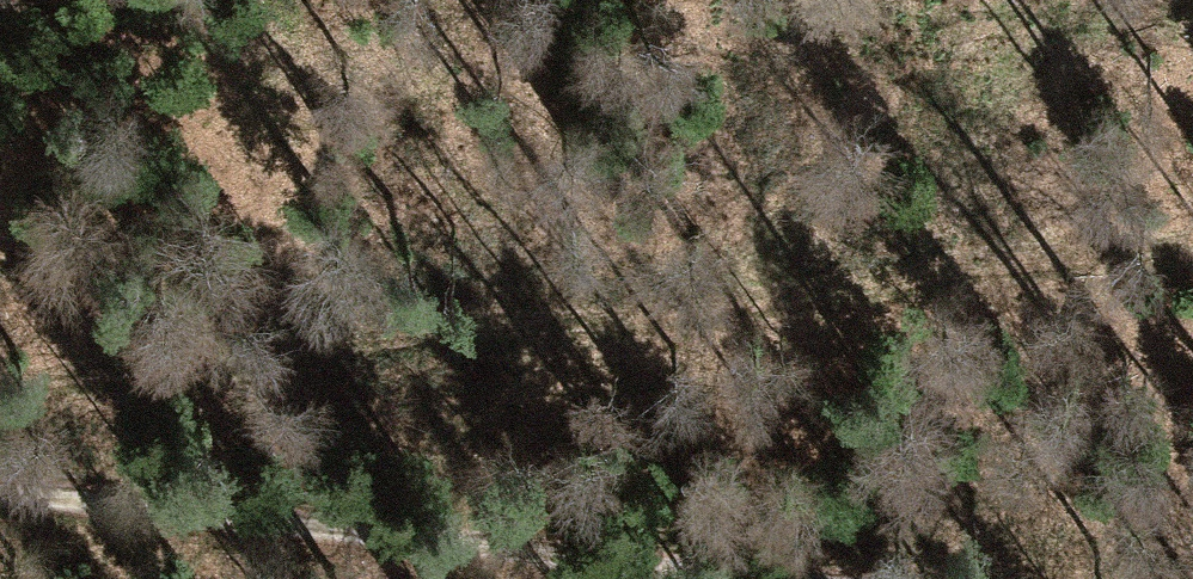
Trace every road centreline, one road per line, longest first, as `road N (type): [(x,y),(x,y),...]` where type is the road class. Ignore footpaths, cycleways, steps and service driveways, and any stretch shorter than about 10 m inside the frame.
road 1 (track): [(0,376),(1192,241)]
road 2 (track): [(0,493),(776,578)]

